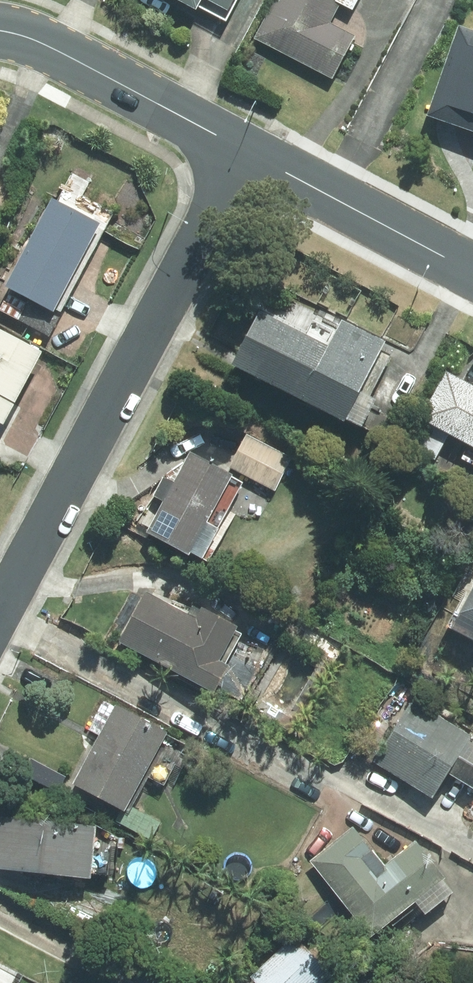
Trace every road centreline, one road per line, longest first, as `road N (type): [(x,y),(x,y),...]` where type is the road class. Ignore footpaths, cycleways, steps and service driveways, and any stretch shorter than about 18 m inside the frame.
road 1 (residential): [(0,605),(244,153)]
road 2 (tertiary): [(0,32),(244,153)]
road 3 (tertiary): [(244,153),(472,273)]

